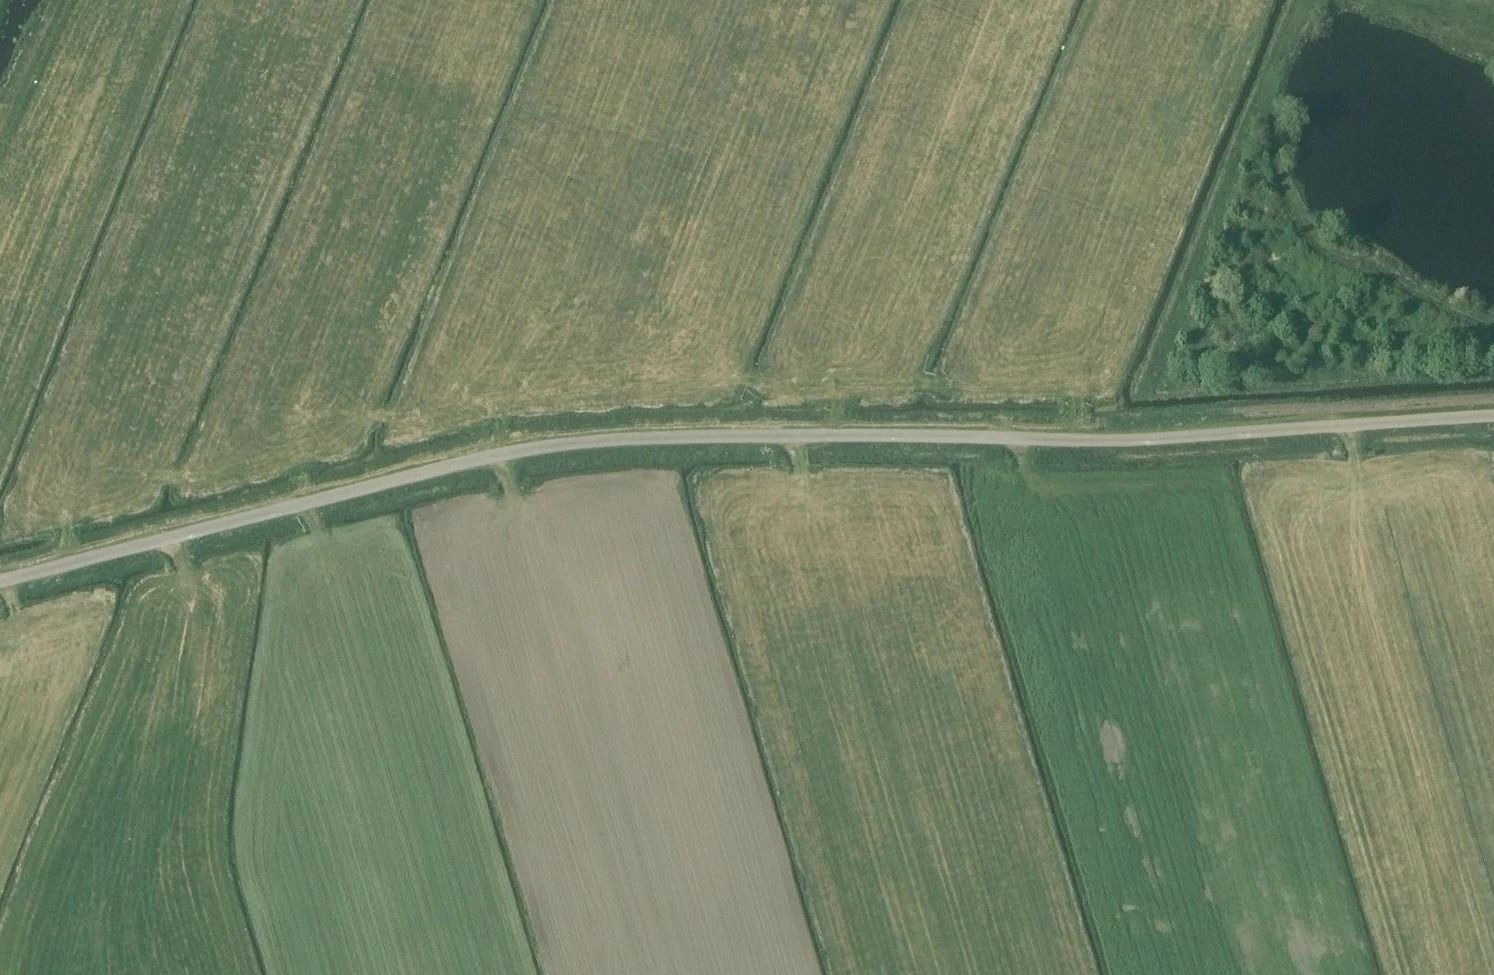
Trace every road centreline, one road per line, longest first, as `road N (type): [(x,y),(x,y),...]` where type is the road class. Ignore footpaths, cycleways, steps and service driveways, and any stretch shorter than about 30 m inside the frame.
road 1 (unclassified): [(1493,416),(1135,439),(600,441),(475,459),(0,580)]

